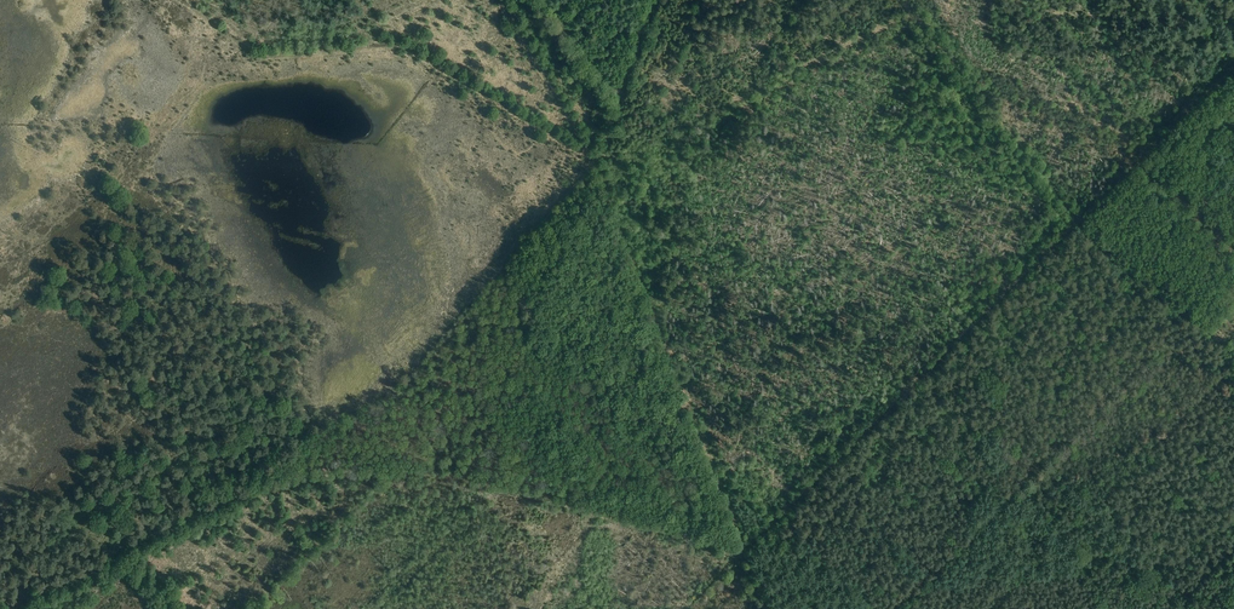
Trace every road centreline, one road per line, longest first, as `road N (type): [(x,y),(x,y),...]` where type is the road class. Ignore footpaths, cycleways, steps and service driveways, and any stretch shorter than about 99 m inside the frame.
road 1 (track): [(15,608),(240,499),(317,480),(431,475),(743,551),(766,608)]
road 2 (track): [(743,551),(1233,65)]
road 3 (track): [(743,551),(599,168),(501,0)]
road 4 (track): [(1079,220),(1120,268),(1233,353)]

